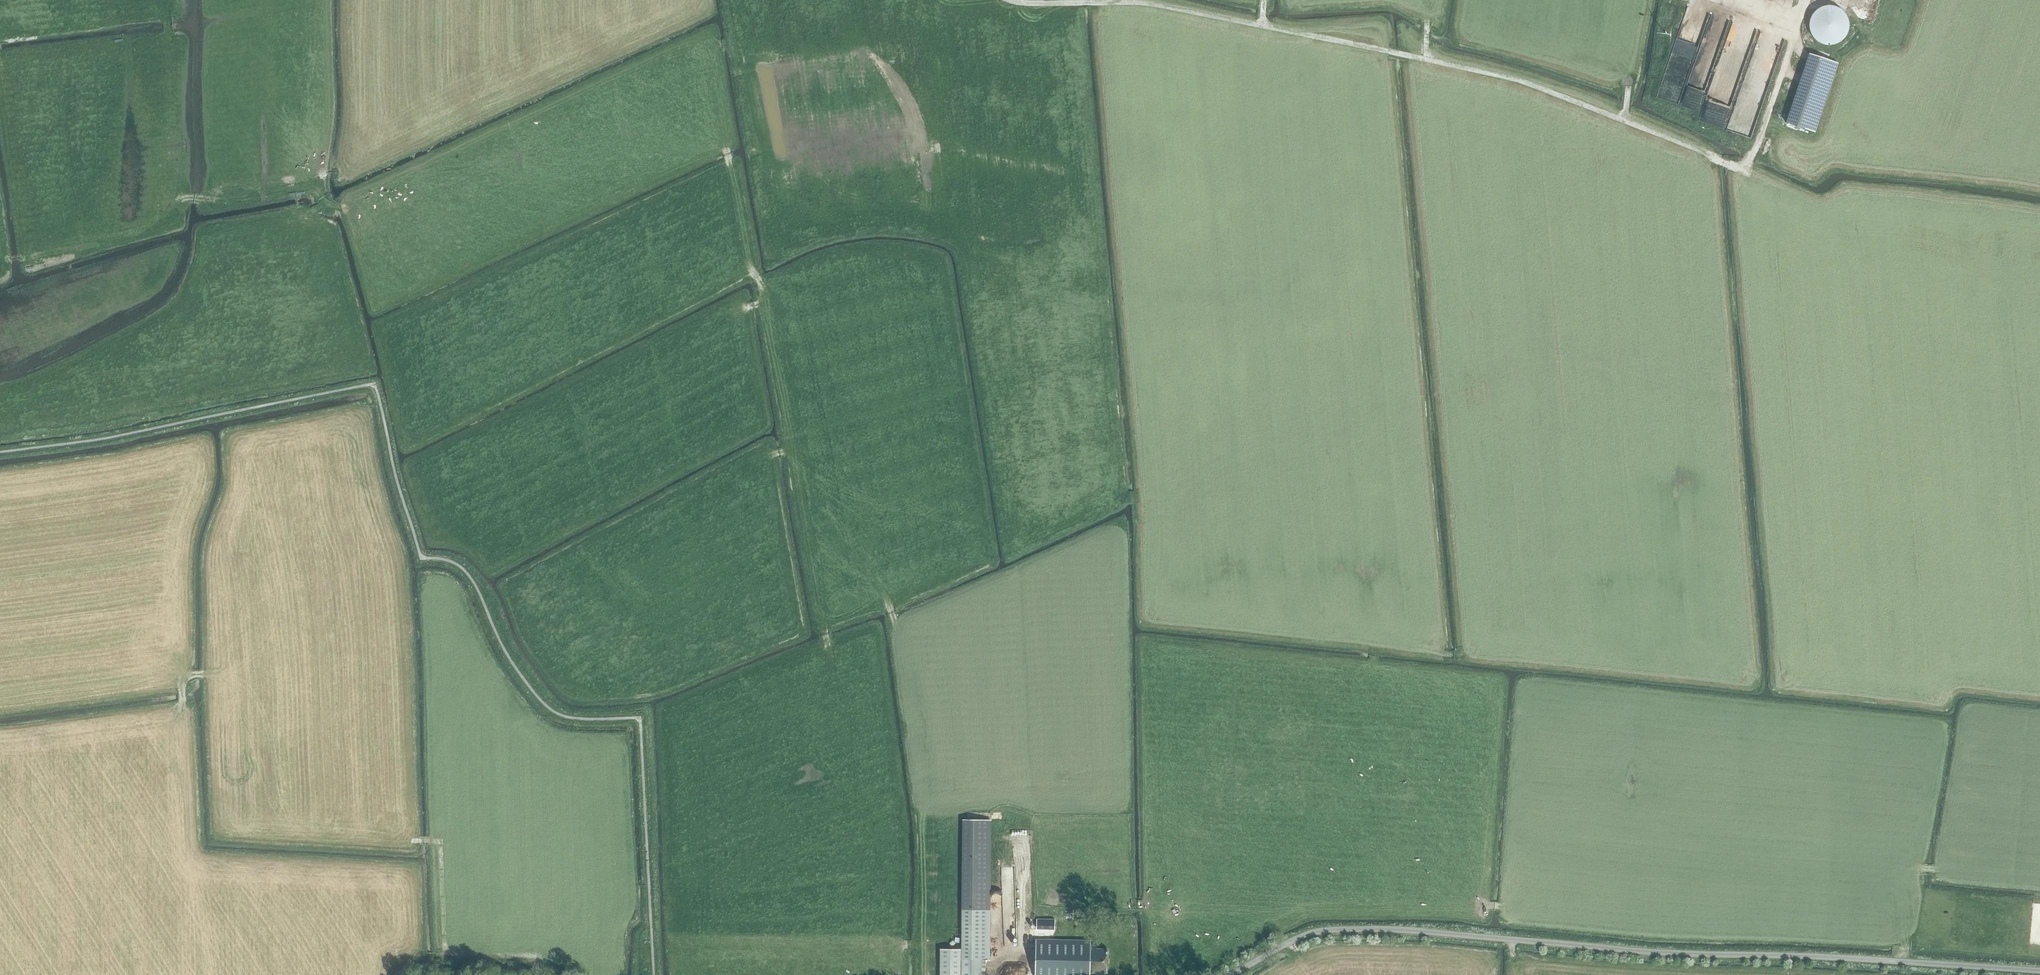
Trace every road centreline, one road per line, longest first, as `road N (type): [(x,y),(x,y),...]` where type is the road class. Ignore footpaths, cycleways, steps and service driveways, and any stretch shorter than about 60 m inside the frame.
road 1 (track): [(1792,44),(1745,171),(1498,77),(1150,6),(1001,0)]
road 2 (unclassified): [(1227,974),(1298,940),(1350,932),(2039,974)]

